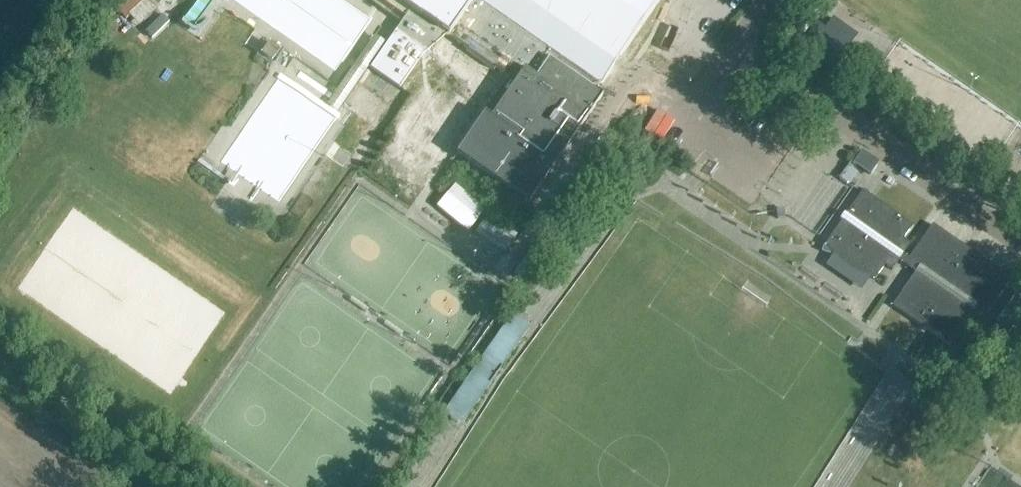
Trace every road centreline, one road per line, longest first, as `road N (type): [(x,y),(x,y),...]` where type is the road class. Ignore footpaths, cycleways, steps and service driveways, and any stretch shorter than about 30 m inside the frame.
road 1 (residential): [(1020,239),(738,47),(768,0)]

